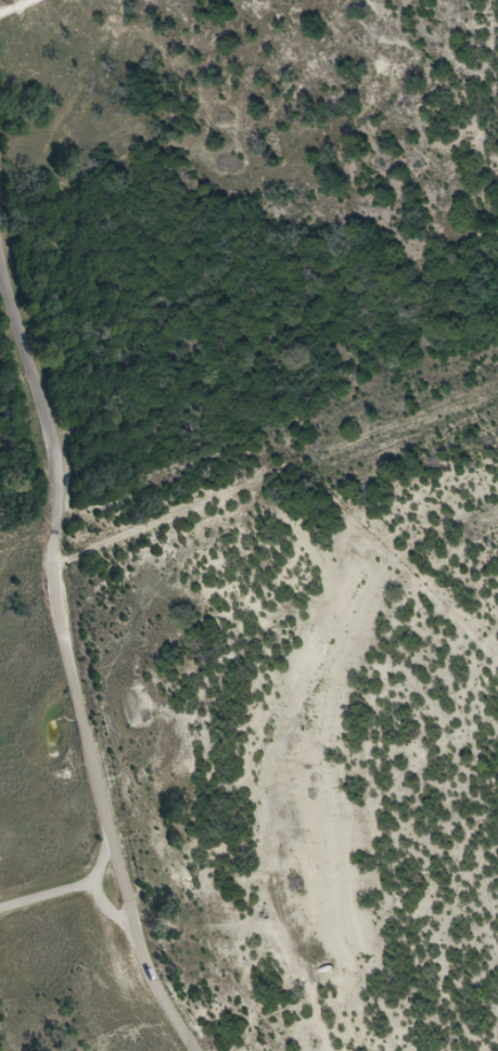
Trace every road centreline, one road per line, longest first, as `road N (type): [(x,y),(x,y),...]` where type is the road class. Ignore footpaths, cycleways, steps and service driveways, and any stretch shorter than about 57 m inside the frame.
road 1 (residential): [(52,561),(102,794),(138,920),(189,1050)]
road 2 (track): [(52,561),(497,379)]
road 3 (residential): [(52,561),(59,479),(0,253)]

